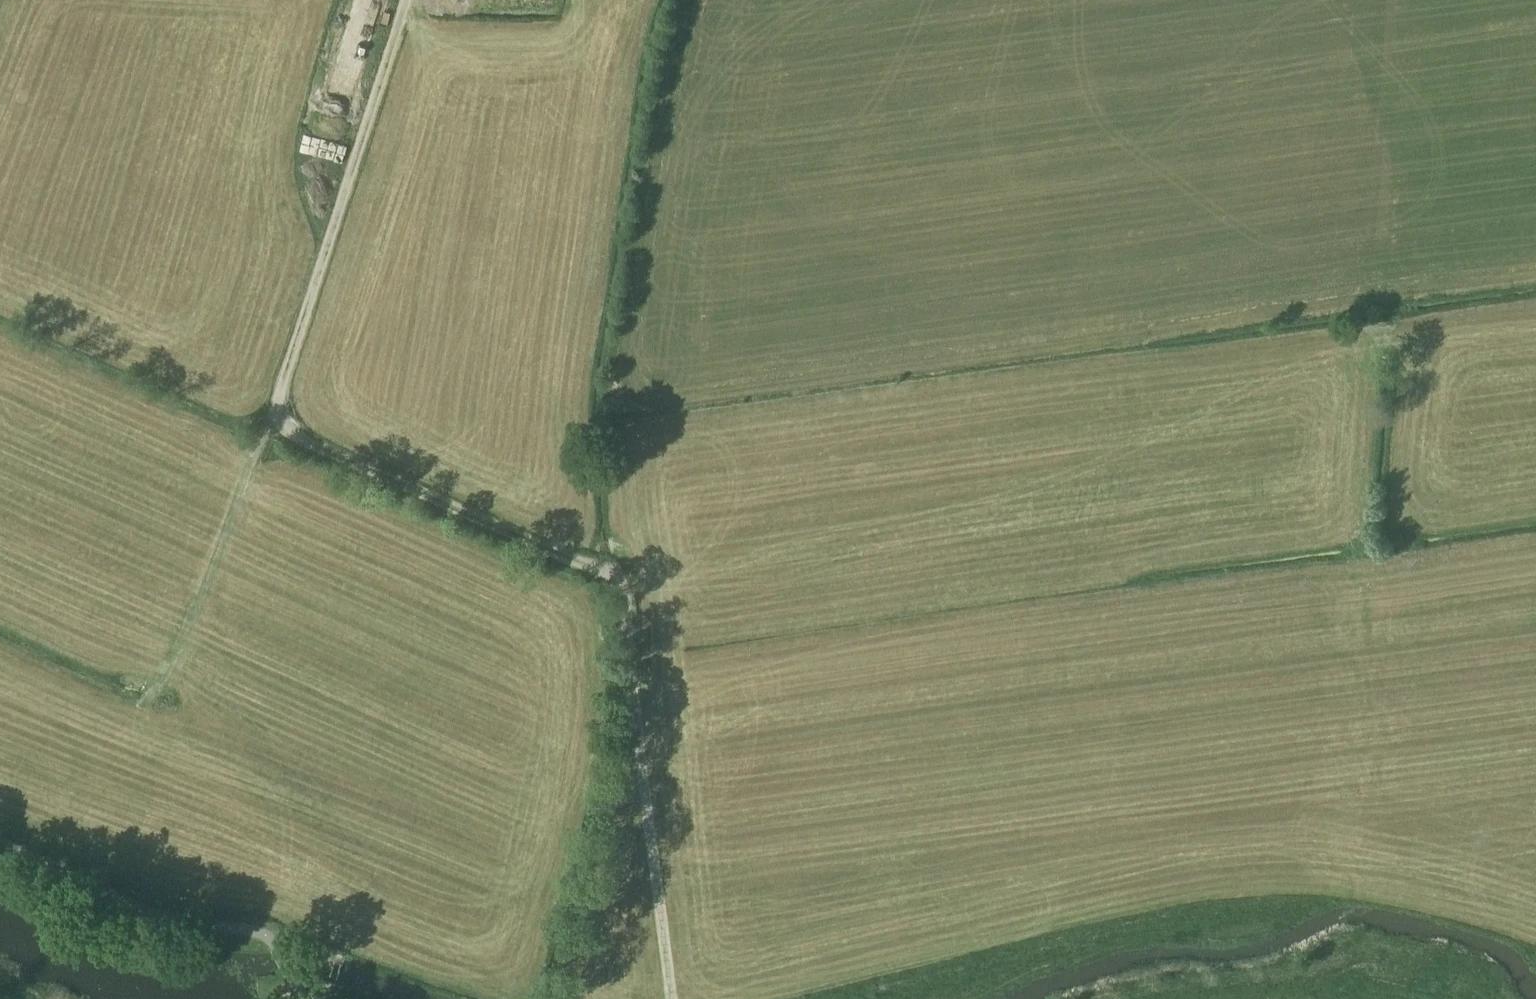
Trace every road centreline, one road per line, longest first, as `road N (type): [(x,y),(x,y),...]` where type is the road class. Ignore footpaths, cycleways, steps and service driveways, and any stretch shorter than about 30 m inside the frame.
road 1 (track): [(406,0),(275,407),(289,429),(619,578),(672,998)]

